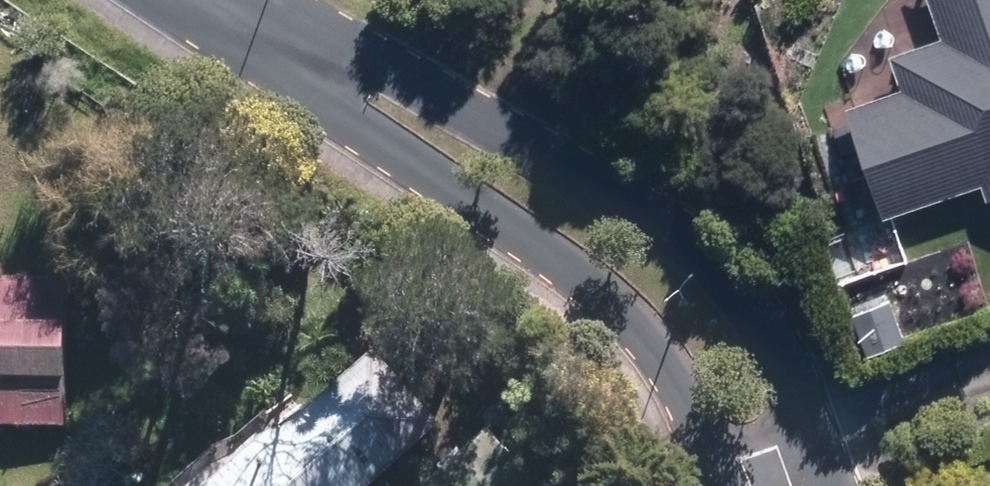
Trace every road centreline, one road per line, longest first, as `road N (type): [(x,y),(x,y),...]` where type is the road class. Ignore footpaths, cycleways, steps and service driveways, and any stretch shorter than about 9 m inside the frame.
road 1 (residential): [(210,0),(584,167),(678,225),(757,310),(803,392),(840,485)]
road 2 (residential): [(732,485),(678,377),(641,330),(580,275),(203,0)]

